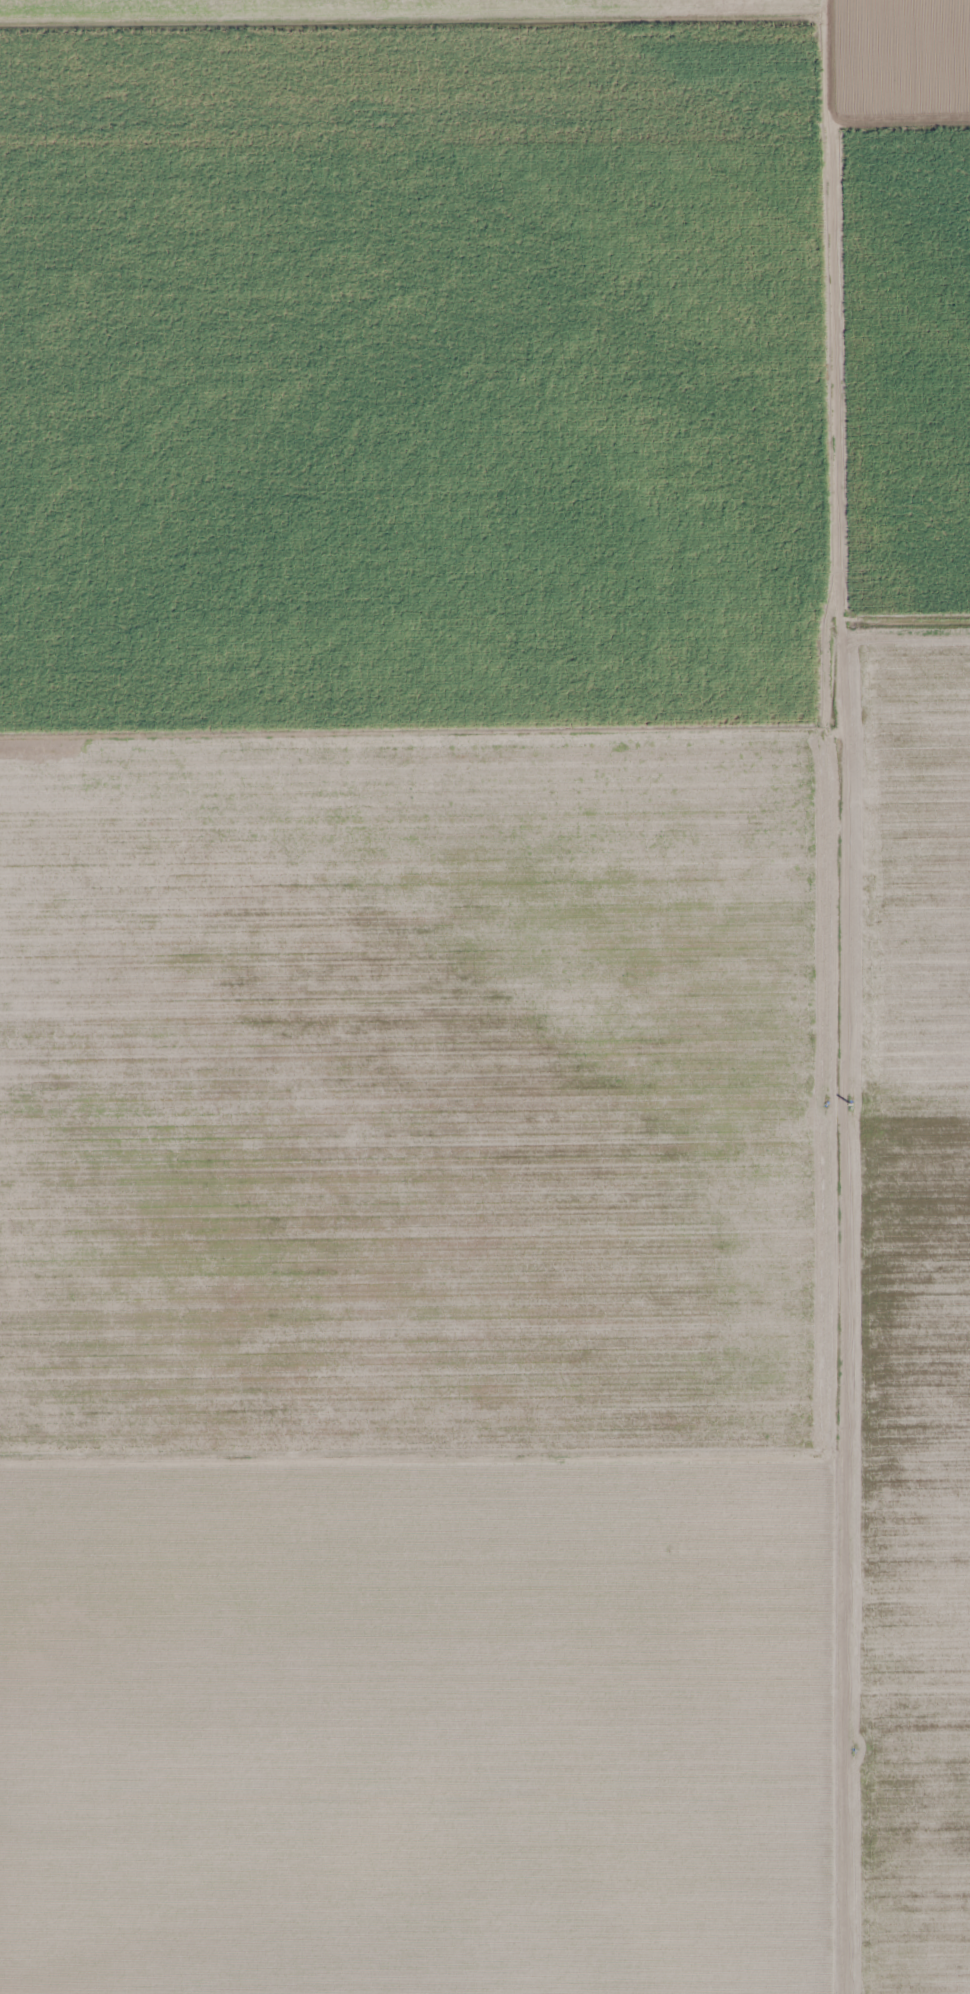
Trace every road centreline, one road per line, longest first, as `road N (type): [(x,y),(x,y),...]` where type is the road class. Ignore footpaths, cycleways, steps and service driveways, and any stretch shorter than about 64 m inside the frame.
road 1 (residential): [(813,0),(819,582),(841,637),(851,1993)]

